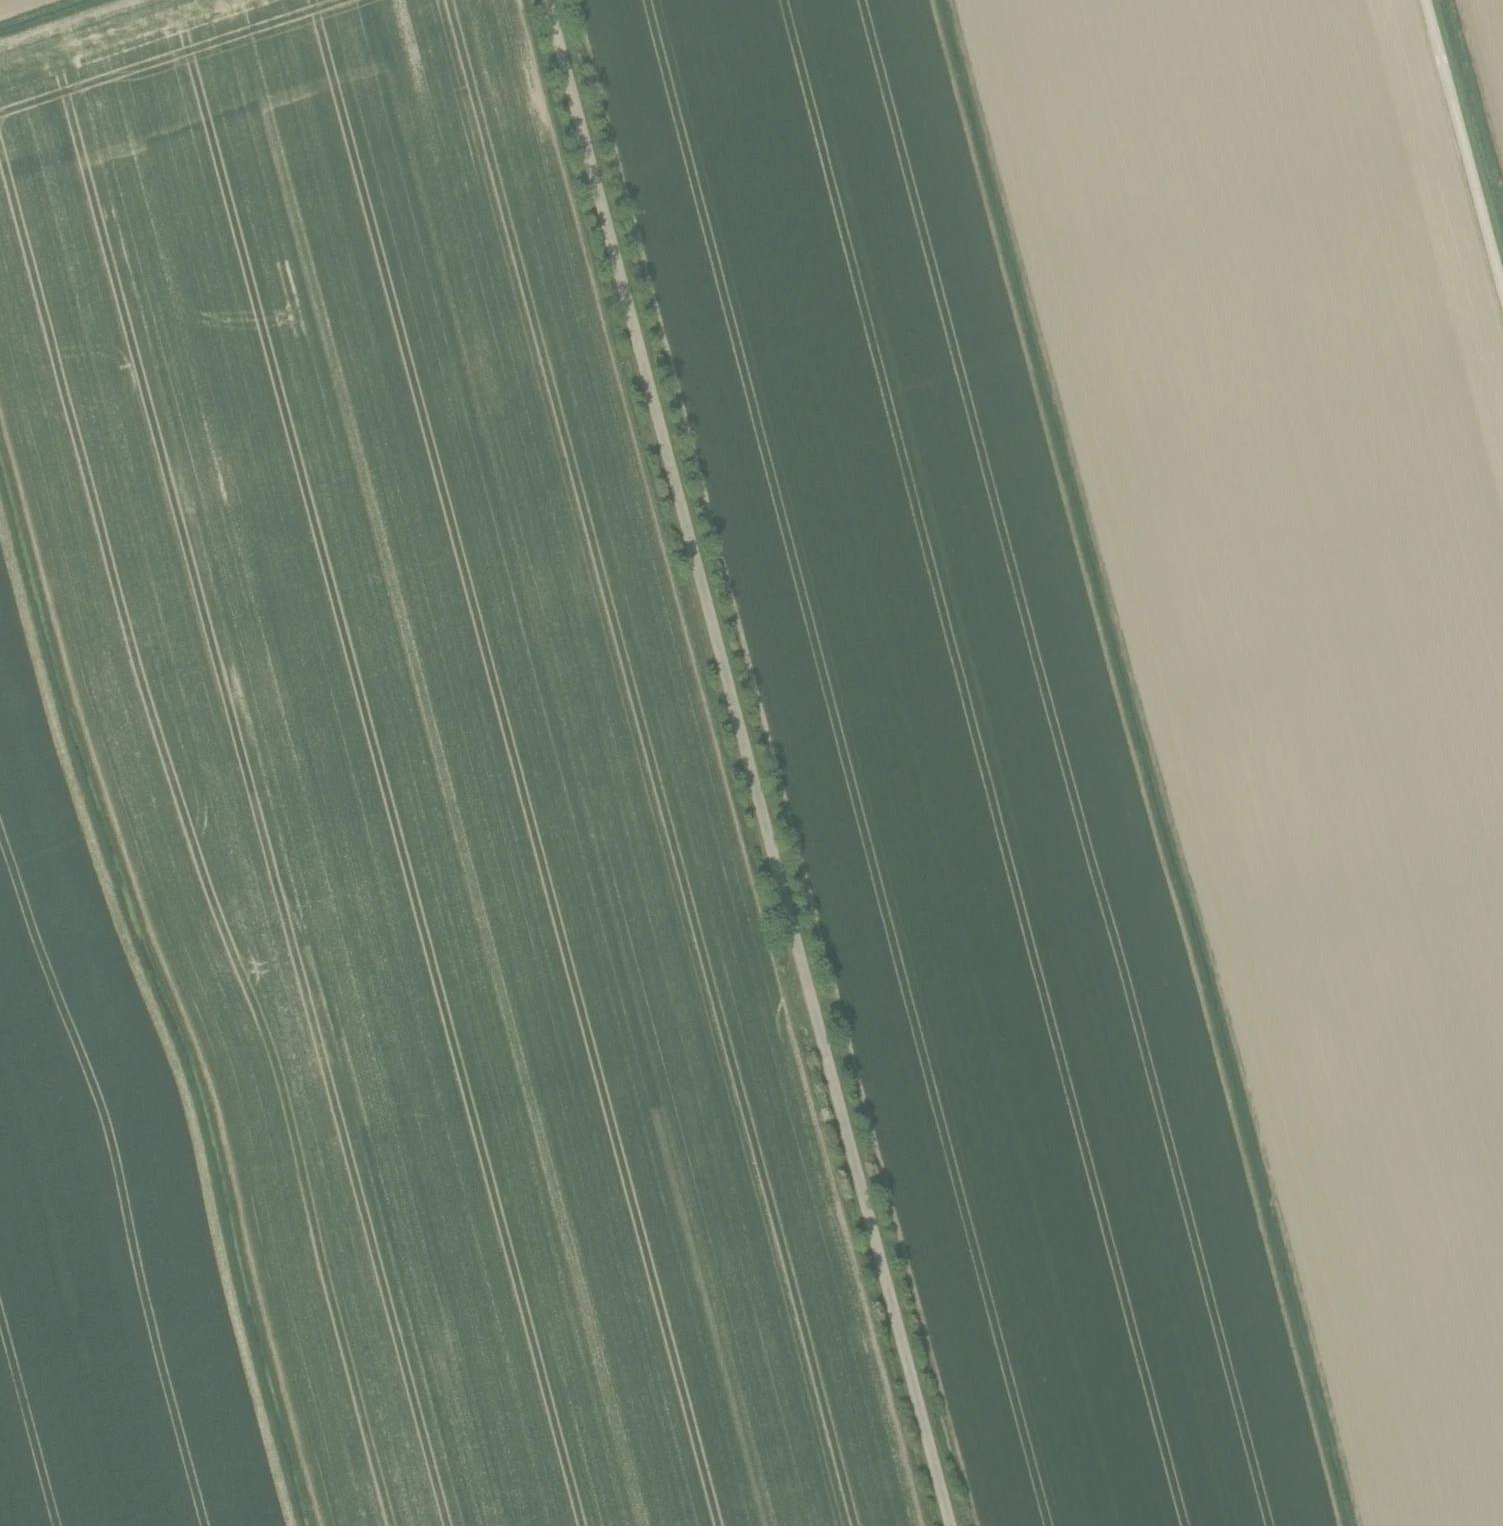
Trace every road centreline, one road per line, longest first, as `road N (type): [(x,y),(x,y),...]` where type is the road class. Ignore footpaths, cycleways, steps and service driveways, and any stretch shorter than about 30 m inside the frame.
road 1 (unclassified): [(951,1525),(548,0)]
road 2 (unclassified): [(1502,291),(1426,0)]

